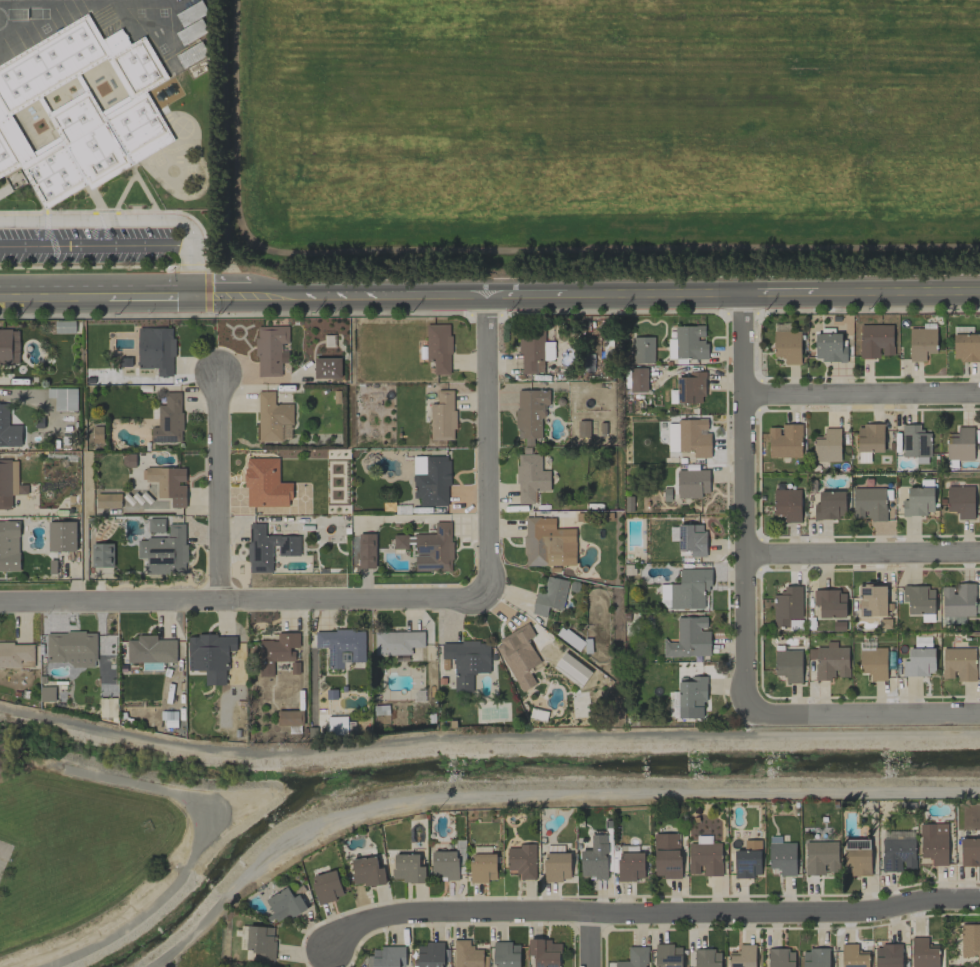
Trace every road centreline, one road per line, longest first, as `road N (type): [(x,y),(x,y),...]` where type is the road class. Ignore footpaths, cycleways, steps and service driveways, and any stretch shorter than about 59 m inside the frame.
road 1 (tertiary): [(192,299),(979,299)]
road 2 (residential): [(327,948),(358,922),(408,914),(827,920),(979,899)]
road 3 (residential): [(745,718),(744,301)]
road 4 (residential): [(482,300),(488,596)]
road 5 (residential): [(488,596),(217,600)]
road 6 (residential): [(979,715),(745,718)]
road 7 (residential): [(979,392),(746,394)]
road 8 (residential): [(746,555),(979,554)]
road 9 (residential): [(215,373),(217,600)]
road 10 (residential): [(0,604),(217,600)]

